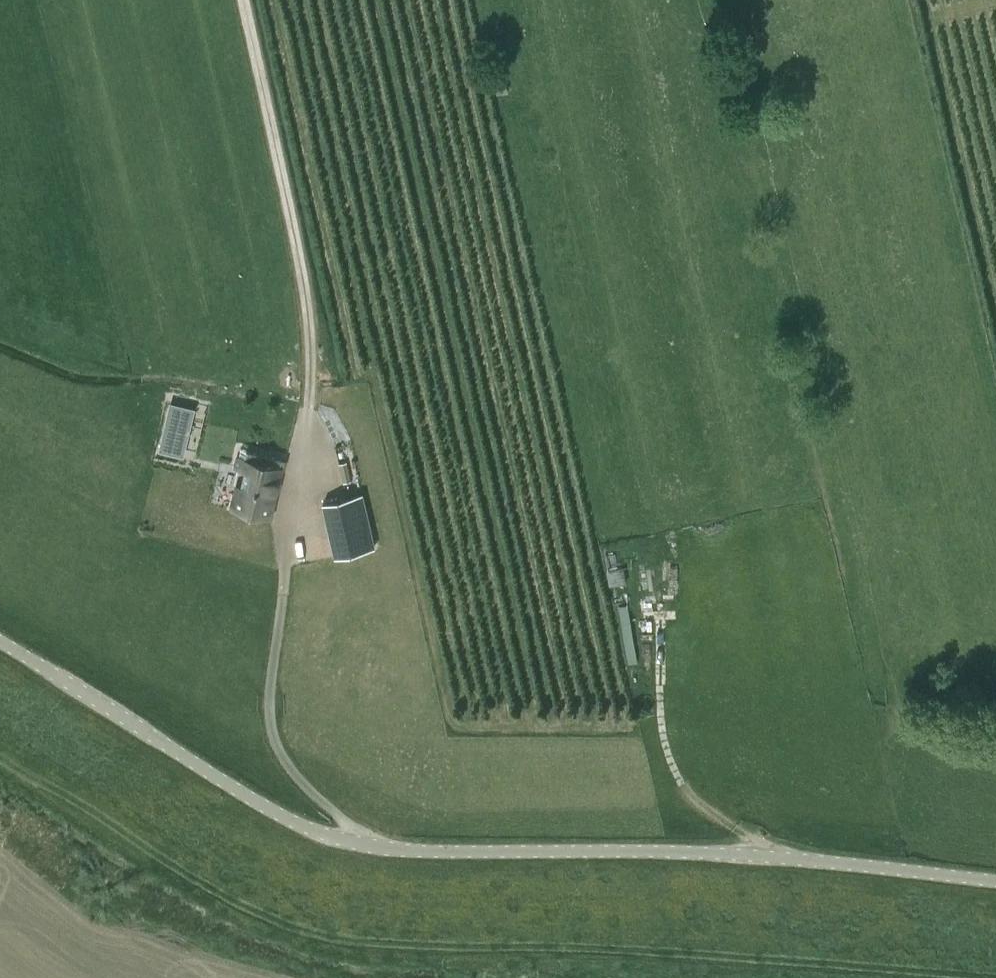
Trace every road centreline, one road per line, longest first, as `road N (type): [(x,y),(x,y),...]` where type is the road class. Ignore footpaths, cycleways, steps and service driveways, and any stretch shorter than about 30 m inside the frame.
road 1 (unclassified): [(995,880),(638,853),(427,852),(332,839),(292,825),(0,645)]
road 2 (track): [(241,0),(308,315),(309,408)]

